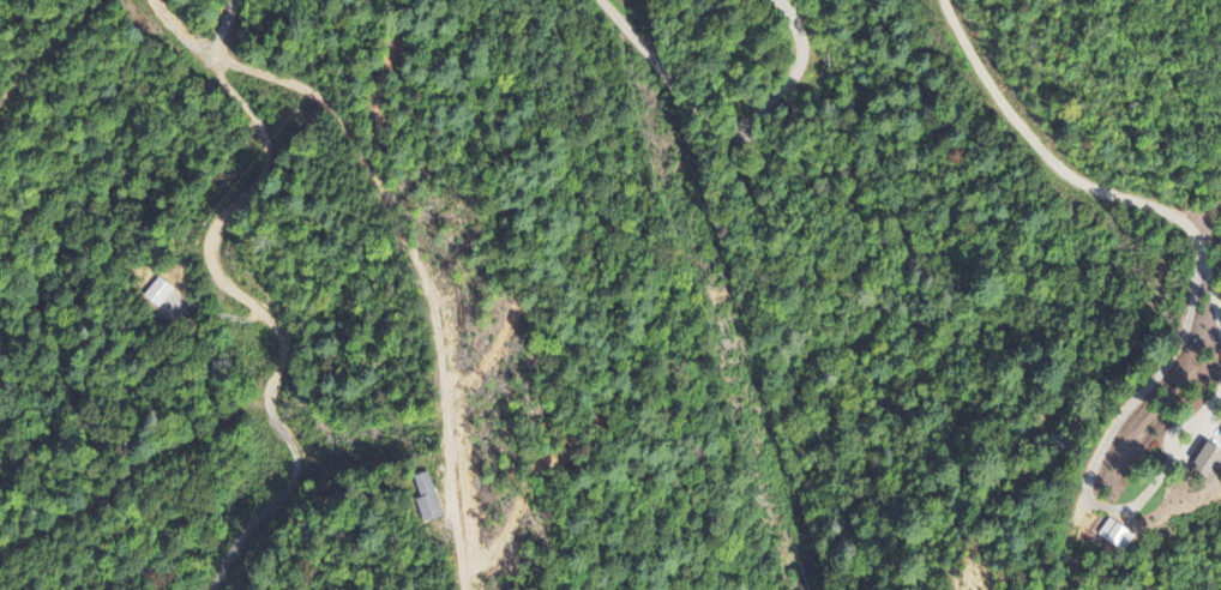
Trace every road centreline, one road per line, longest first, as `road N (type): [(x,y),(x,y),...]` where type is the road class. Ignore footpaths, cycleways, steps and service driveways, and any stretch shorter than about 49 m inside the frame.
road 1 (residential): [(155,0),(258,121),(267,149),(260,177),(210,229),(206,253),(223,285),(260,311),(278,337),(282,360),(269,405),(296,468),(212,589)]
road 2 (residential): [(774,100),(747,127),(711,124),(684,102),(600,0)]

